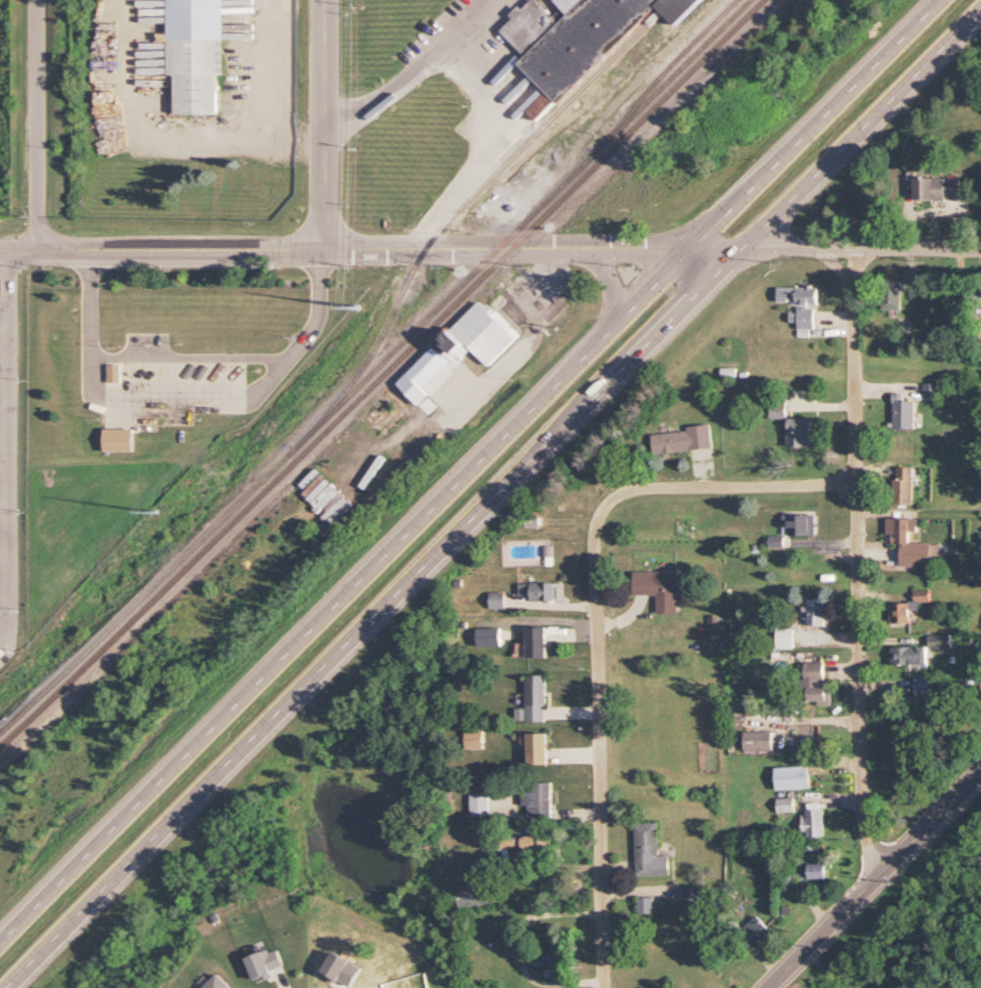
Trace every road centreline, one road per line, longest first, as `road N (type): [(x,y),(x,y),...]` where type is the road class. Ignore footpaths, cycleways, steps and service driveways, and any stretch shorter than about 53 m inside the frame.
road 1 (secondary): [(9,987),(738,249),(980,18)]
road 2 (secondary): [(927,0),(677,248),(0,954)]
road 3 (residential): [(980,251),(0,248)]
road 4 (residential): [(852,250),(863,830),(880,874)]
road 5 (residential): [(606,504),(593,527),(605,987)]
road 6 (tertiary): [(770,987),(980,772)]
road 7 (residential): [(855,486),(626,491),(606,504)]
road 8 (residential): [(327,0),(323,250)]

